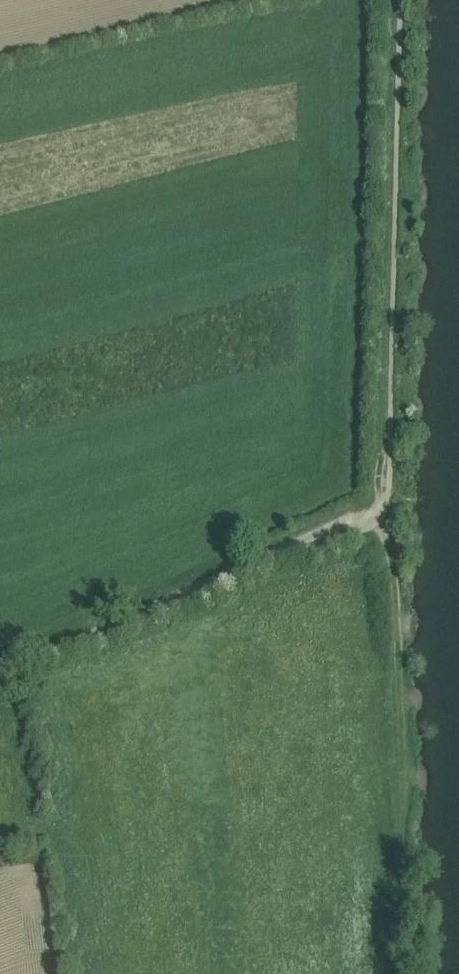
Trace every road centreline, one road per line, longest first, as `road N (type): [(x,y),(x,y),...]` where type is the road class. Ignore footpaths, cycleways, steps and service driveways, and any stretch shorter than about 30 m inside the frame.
road 1 (track): [(378,514),(391,421),(401,0)]
road 2 (track): [(378,514),(400,608),(406,973)]
road 3 (track): [(0,670),(378,514)]

